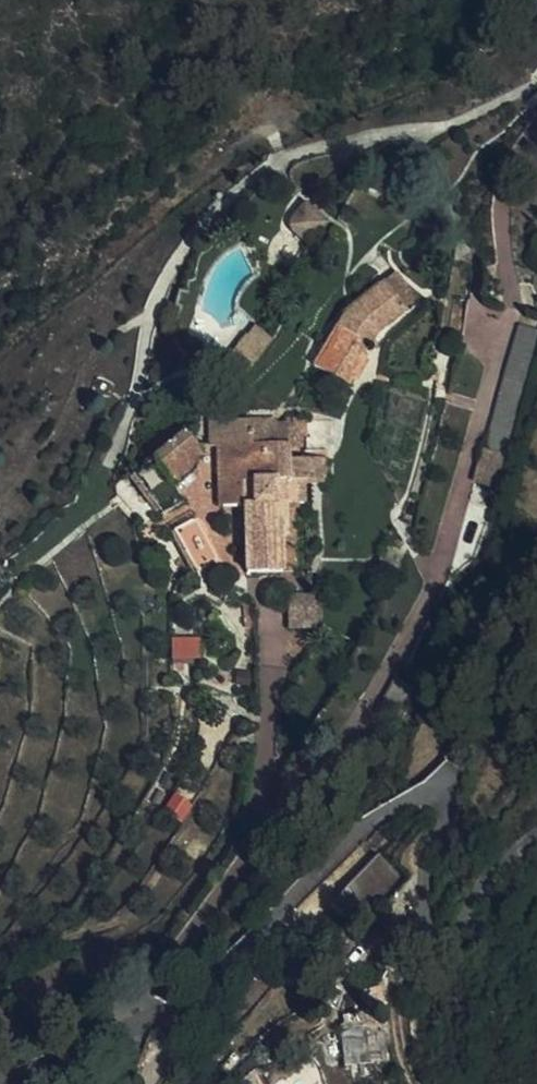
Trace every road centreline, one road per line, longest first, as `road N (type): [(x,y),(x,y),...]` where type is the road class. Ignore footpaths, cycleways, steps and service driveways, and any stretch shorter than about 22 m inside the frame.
road 1 (unclassified): [(0,1083),(174,1010),(231,969),(362,831),(403,804),(430,793),(451,805),(426,867),(425,915),(440,936),(466,925),(491,872),(536,832)]

